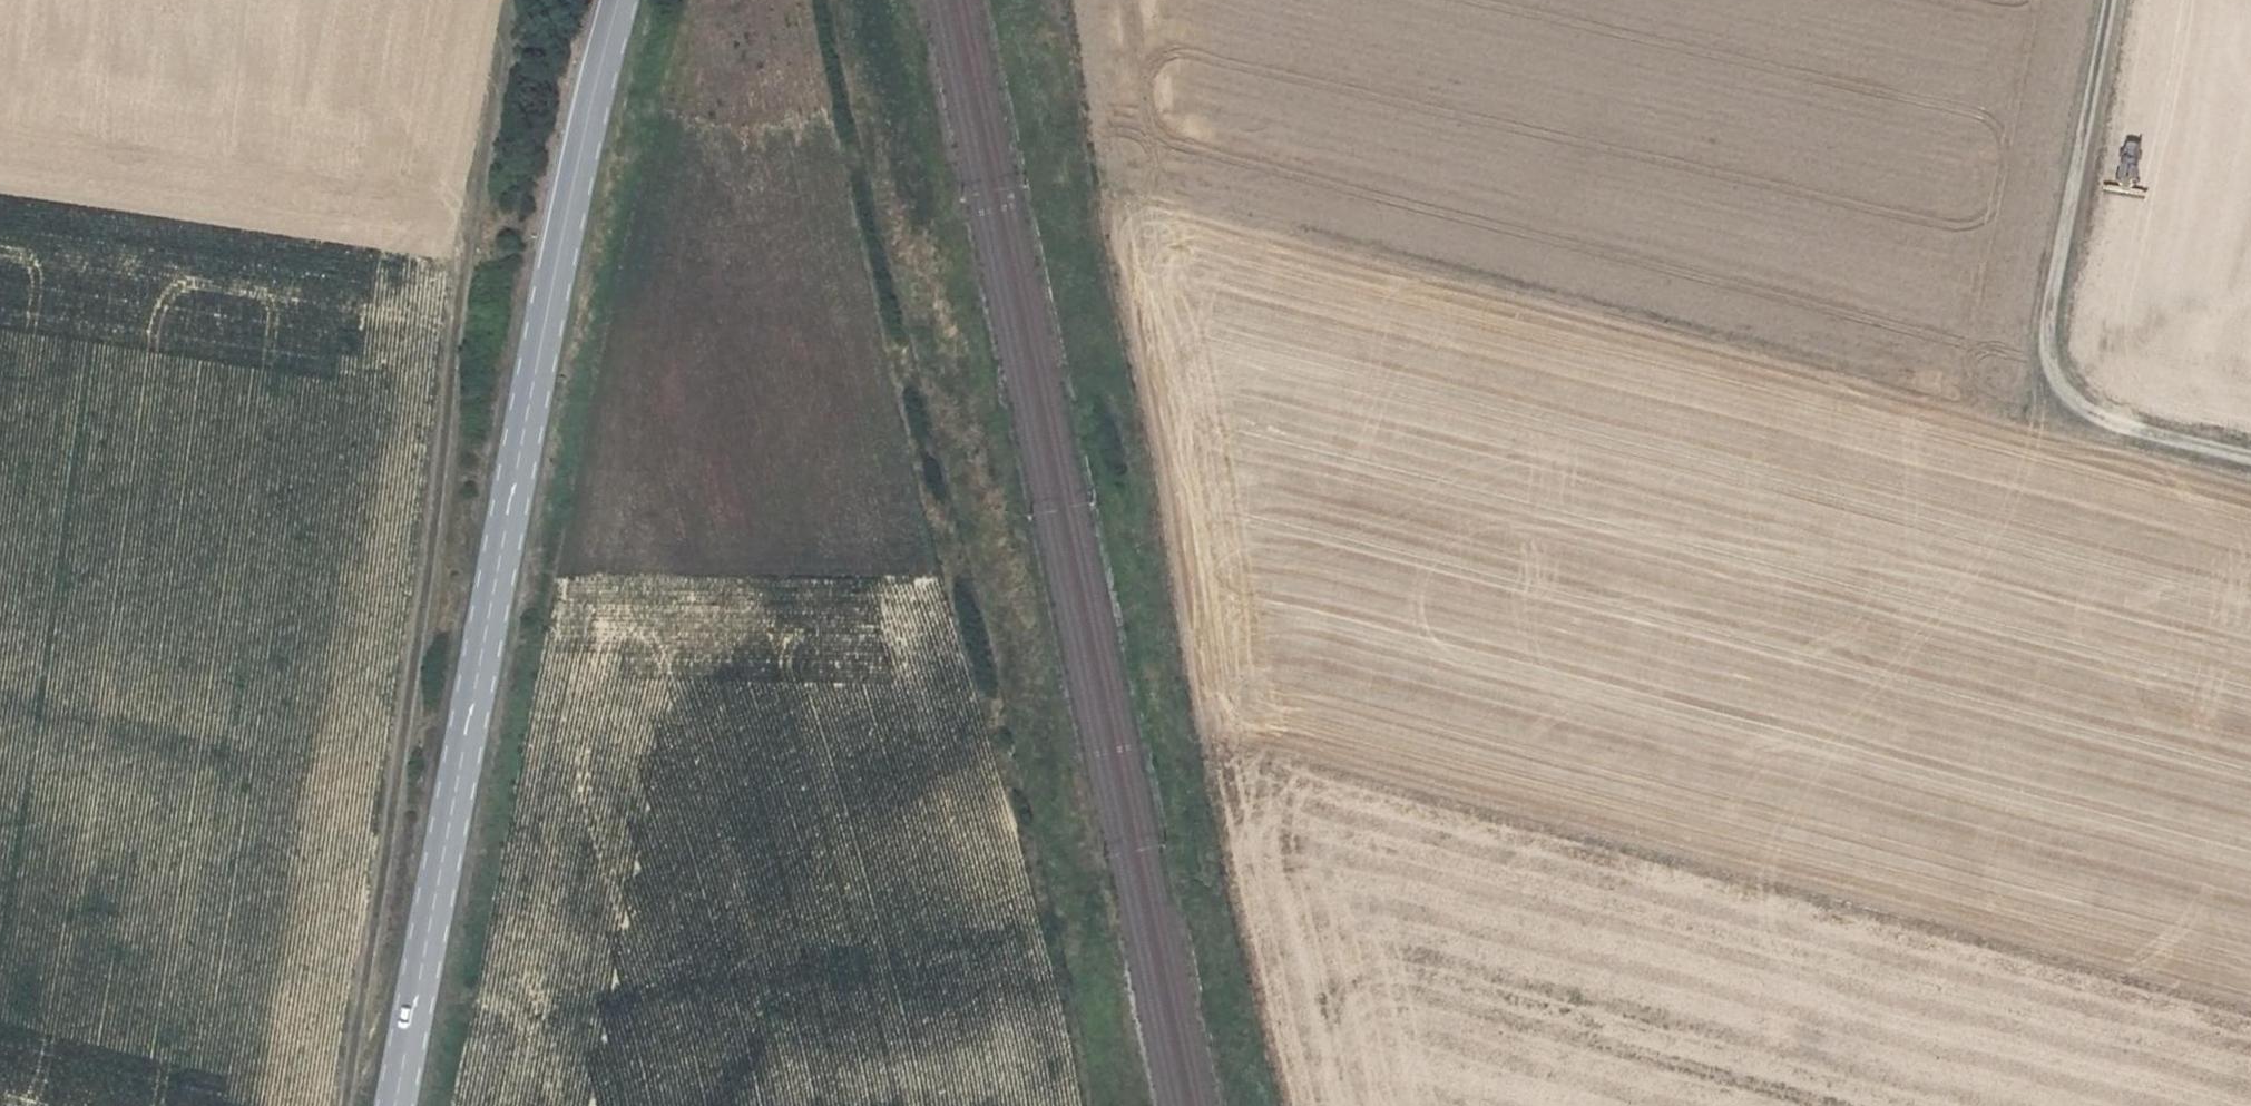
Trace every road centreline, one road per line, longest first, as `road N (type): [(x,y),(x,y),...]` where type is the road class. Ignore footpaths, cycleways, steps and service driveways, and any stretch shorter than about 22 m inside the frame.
road 1 (secondary): [(617,0),(571,190),(394,1105)]
road 2 (track): [(2119,0),(2063,314),(2069,382),(2095,420),(2250,465)]

